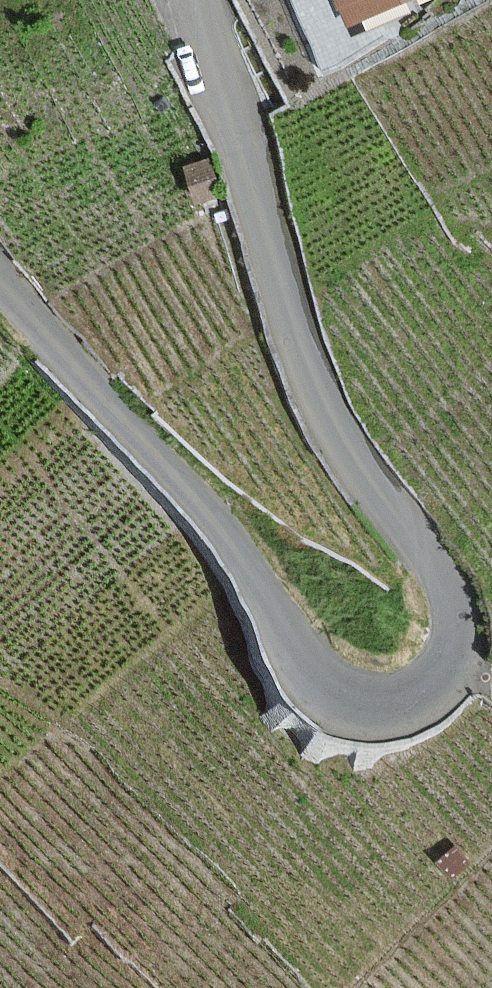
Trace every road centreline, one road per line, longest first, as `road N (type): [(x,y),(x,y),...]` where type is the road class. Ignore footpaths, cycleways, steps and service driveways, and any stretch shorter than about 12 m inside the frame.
road 1 (unclassified): [(193,0),(306,363),(340,437),(438,571),(453,610),(452,658)]
road 2 (unclassified): [(452,658),(425,688),(377,706),(350,704),(321,685),(223,526),(0,281)]

